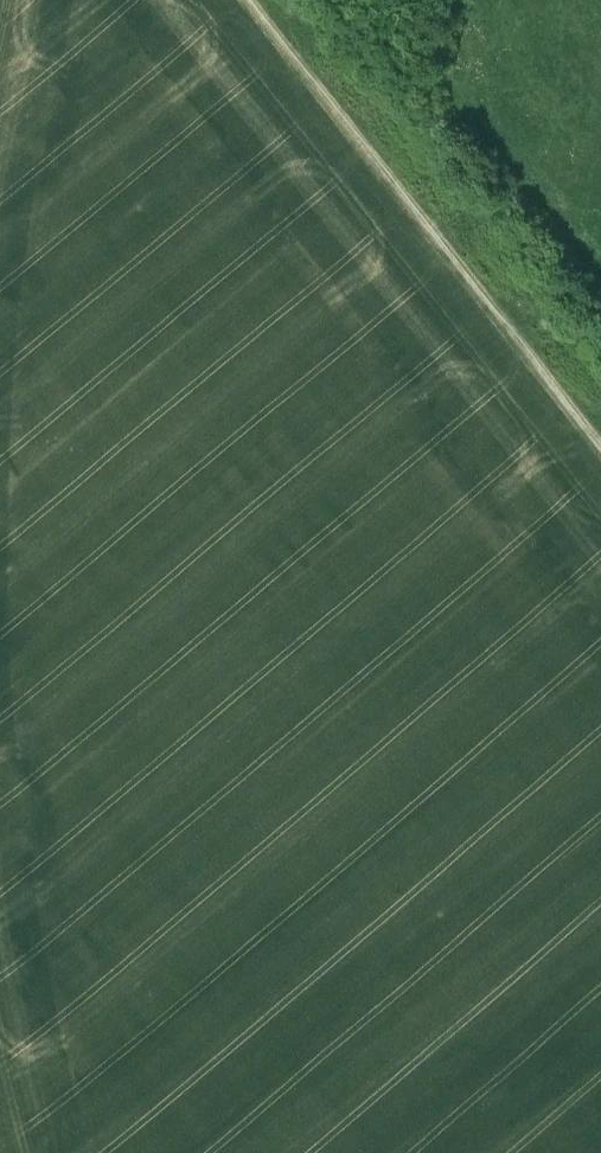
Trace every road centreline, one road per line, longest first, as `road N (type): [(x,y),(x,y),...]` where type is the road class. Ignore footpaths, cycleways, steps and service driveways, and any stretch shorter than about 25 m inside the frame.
road 1 (track): [(600,449),(249,0)]

